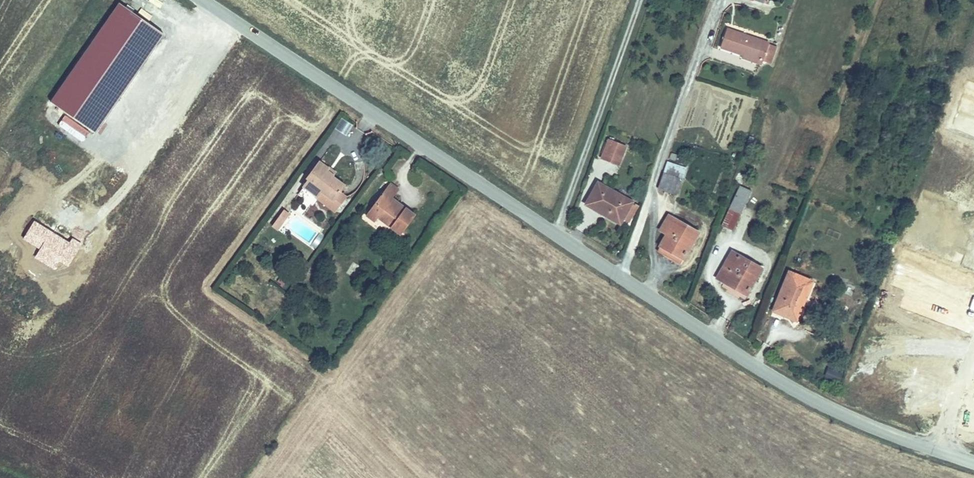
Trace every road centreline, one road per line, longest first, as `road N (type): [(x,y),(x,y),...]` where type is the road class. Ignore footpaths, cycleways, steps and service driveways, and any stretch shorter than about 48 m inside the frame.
road 1 (tertiary): [(973,460),(794,388),(207,0)]

